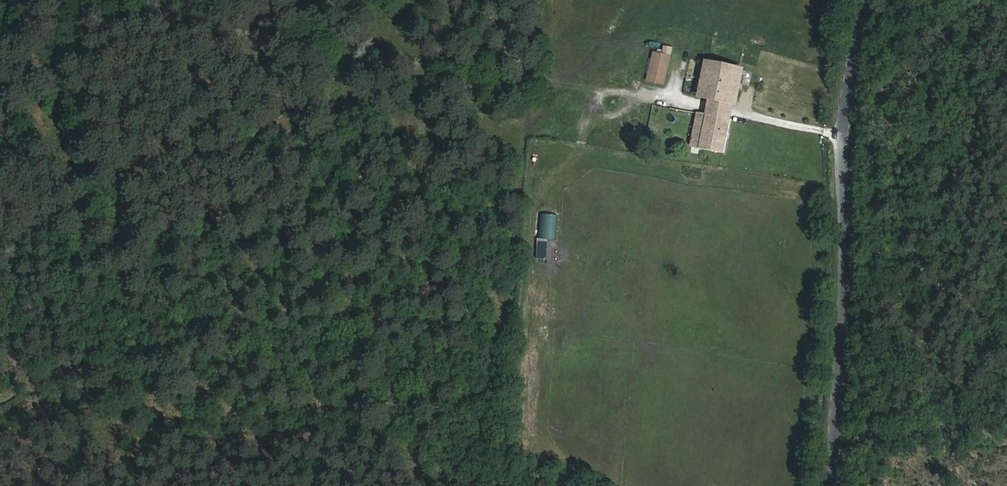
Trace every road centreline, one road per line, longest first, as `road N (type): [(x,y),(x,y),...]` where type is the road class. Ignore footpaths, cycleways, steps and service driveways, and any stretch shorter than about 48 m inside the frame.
road 1 (track): [(144,485),(58,0)]
road 2 (tertiary): [(838,455),(854,143),(872,0)]
road 3 (unclassified): [(838,455),(902,441),(1006,438)]

